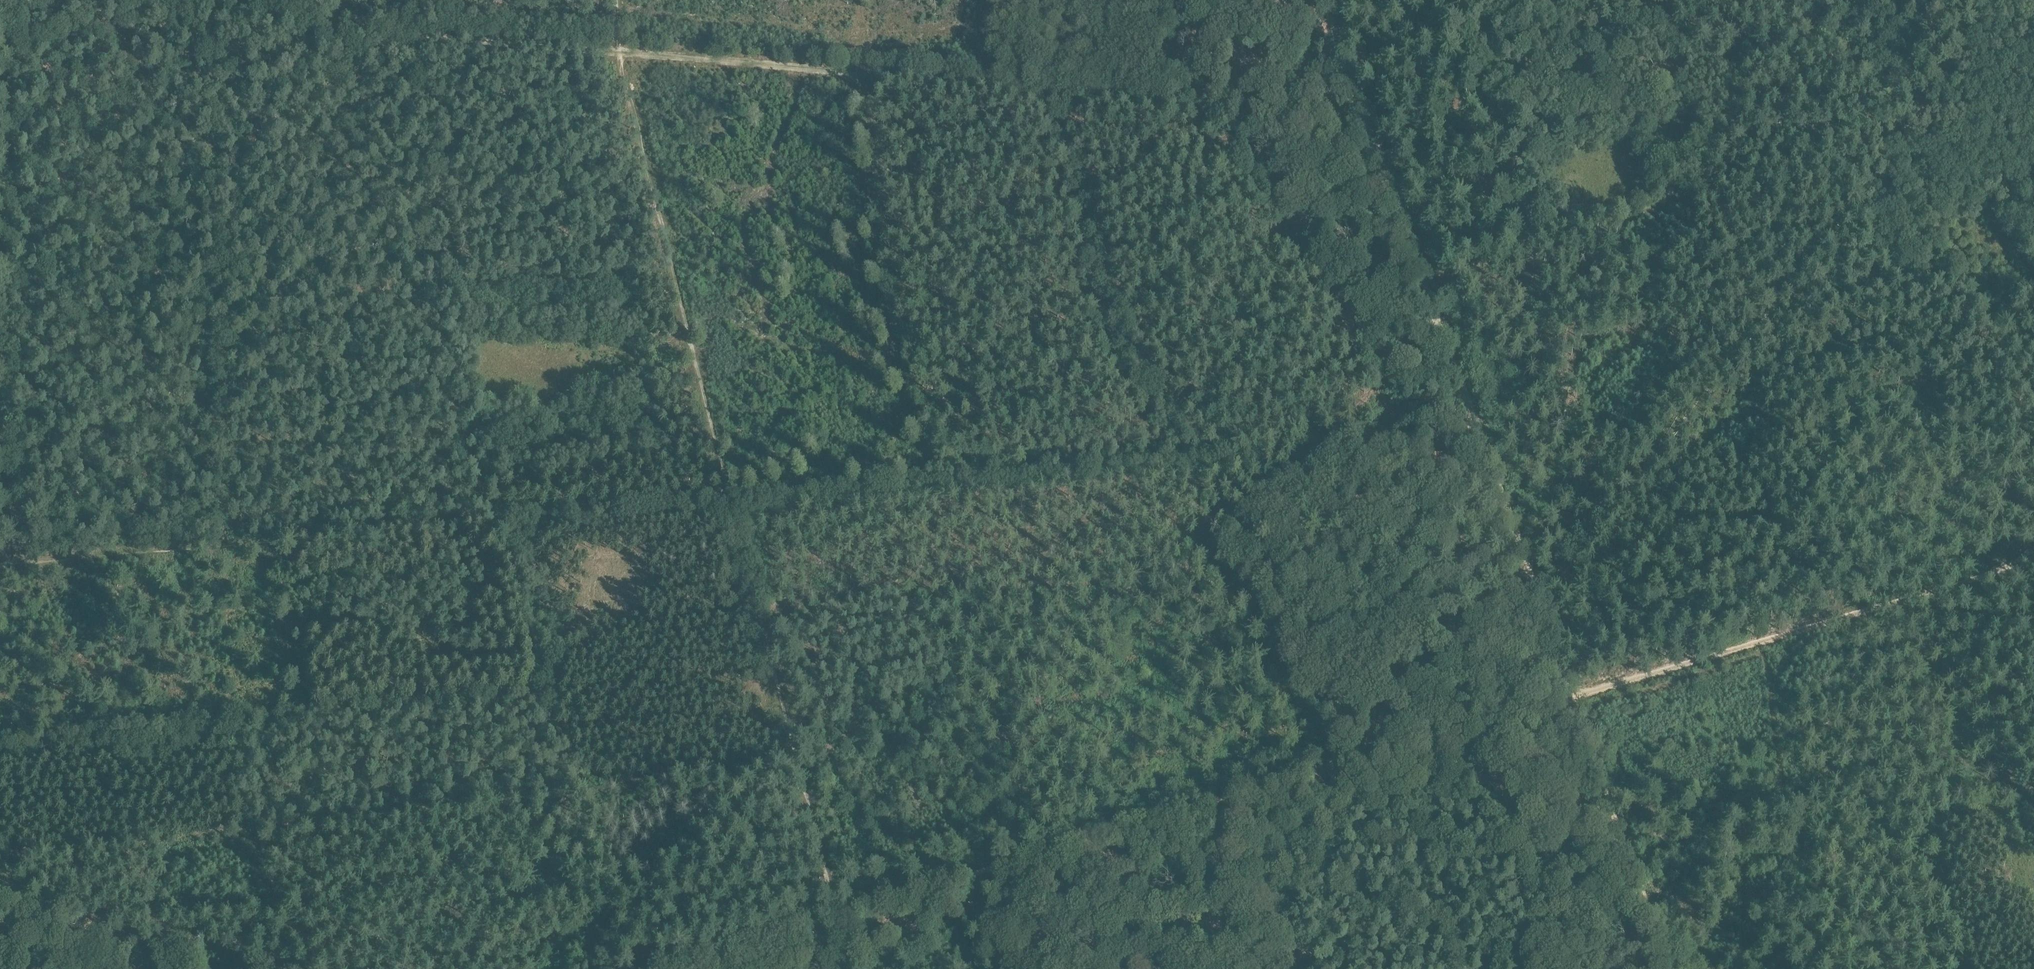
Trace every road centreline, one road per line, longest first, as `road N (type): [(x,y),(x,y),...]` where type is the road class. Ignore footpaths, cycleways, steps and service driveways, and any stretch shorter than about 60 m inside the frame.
road 1 (track): [(1989,0),(1839,234),(1568,568),(1342,765)]
road 2 (track): [(1342,765),(2033,556)]
road 3 (track): [(652,968),(1342,765)]
road 4 (track): [(1541,595),(1324,0)]
road 5 (track): [(1672,968),(1576,699)]
road 6 (track): [(1342,765),(1221,968)]

